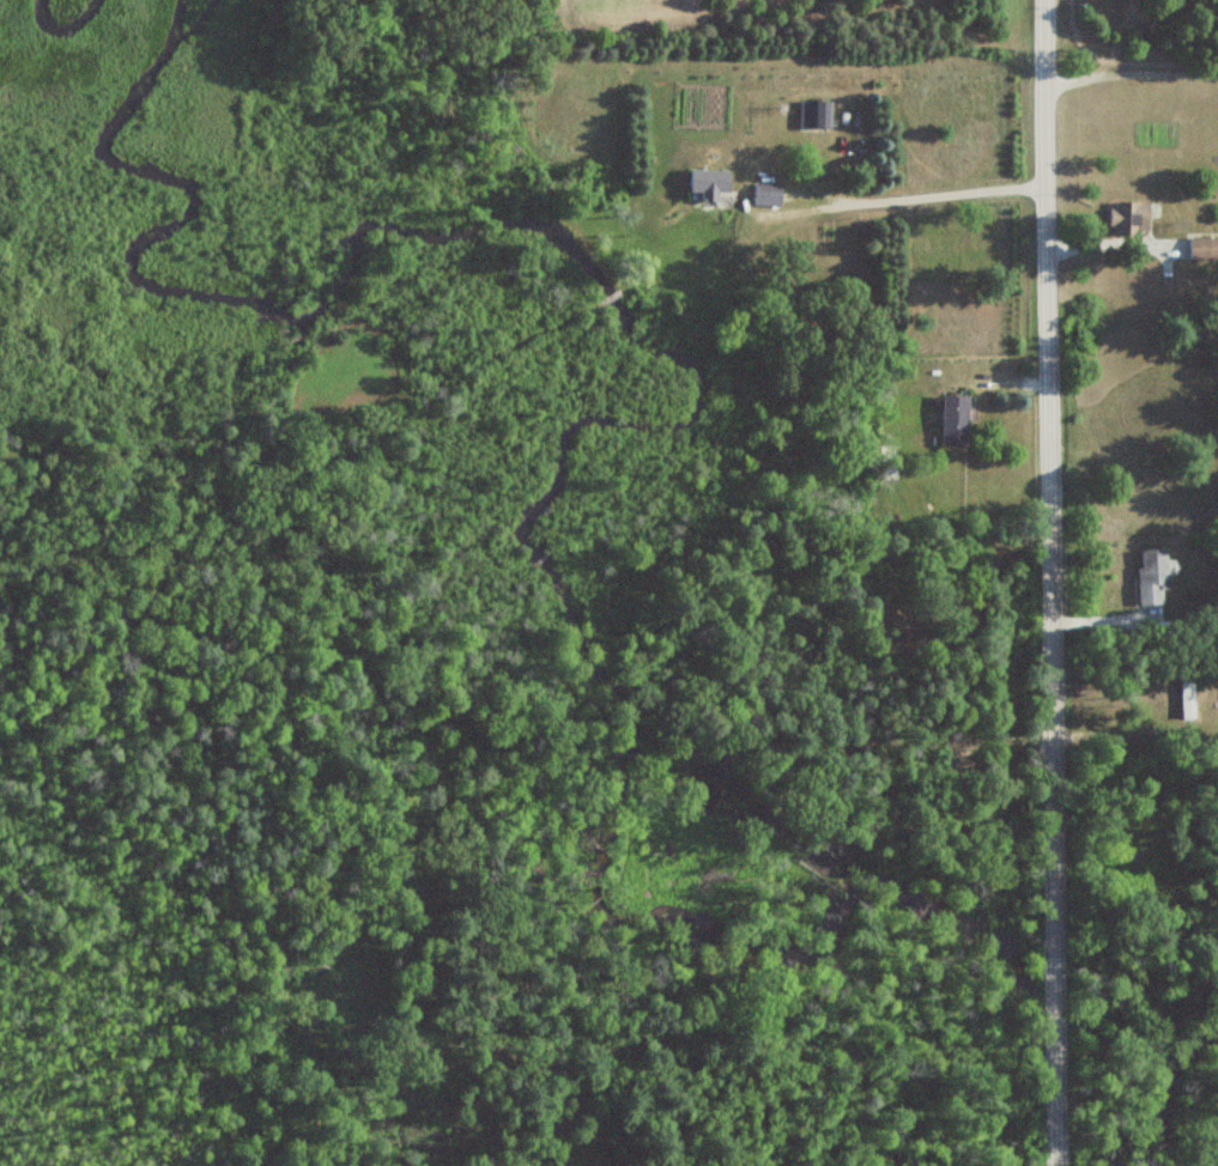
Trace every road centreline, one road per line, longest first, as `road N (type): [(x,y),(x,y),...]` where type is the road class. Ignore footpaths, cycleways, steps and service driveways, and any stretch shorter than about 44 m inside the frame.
road 1 (residential): [(1058,1165),(1045,0)]

